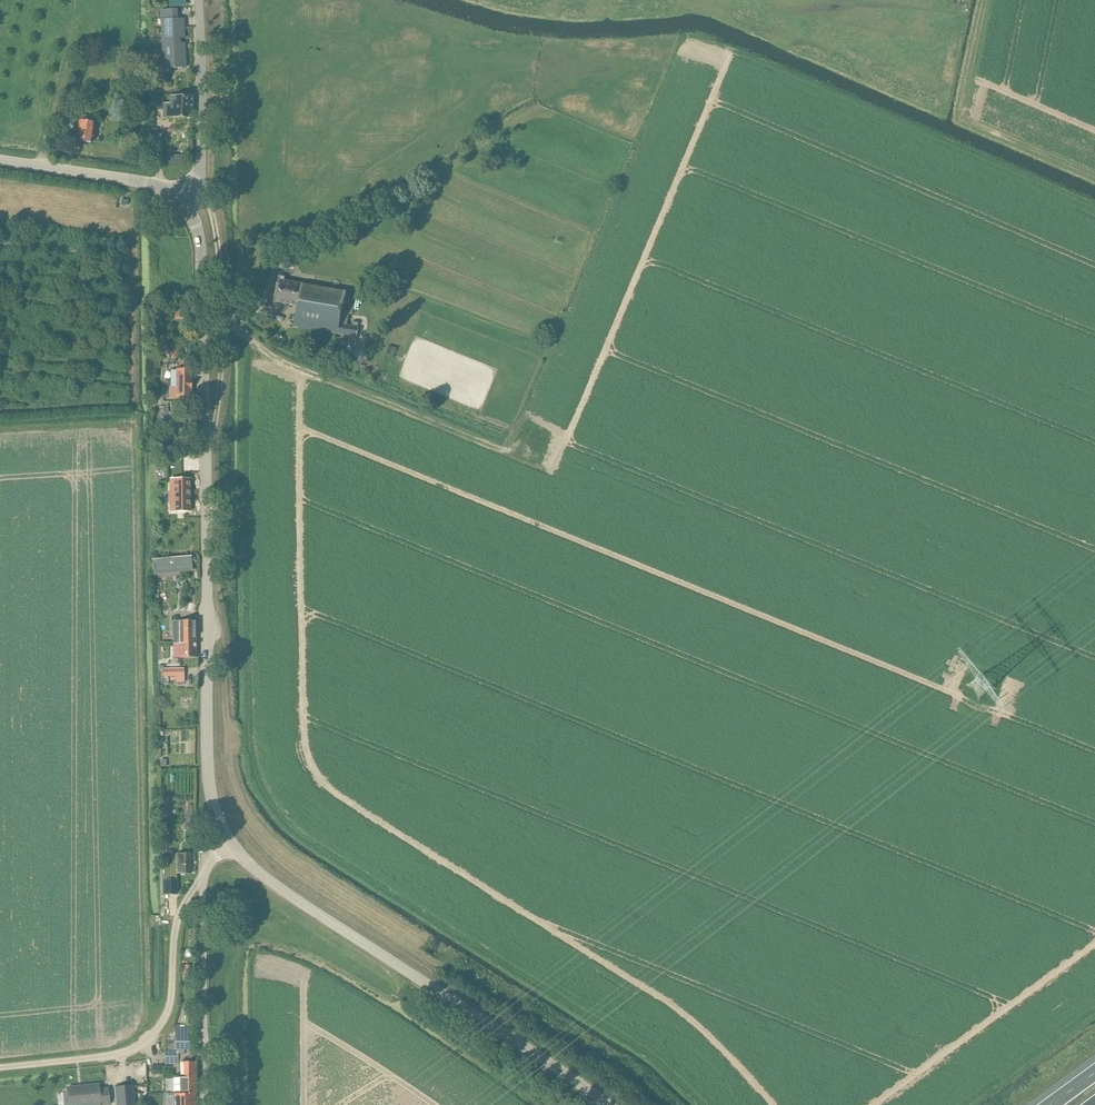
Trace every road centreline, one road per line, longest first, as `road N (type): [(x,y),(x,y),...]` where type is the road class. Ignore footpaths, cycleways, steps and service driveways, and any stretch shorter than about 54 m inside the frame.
road 1 (unclassified): [(230,842),(207,766),(202,261),(180,198)]
road 2 (unclassified): [(607,1104),(273,885),(230,842)]
road 3 (residential): [(204,1104),(203,881),(230,842)]
road 4 (track): [(983,0),(957,118),(1094,178)]
road 5 (unclassified): [(180,198),(200,161),(197,0)]
road 6 (unclassified): [(0,161),(153,185),(180,198)]

